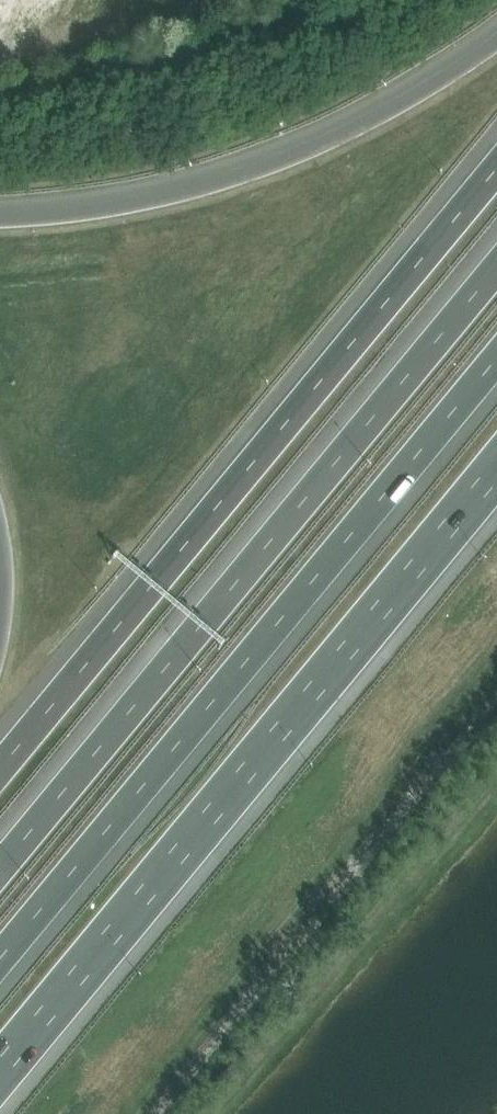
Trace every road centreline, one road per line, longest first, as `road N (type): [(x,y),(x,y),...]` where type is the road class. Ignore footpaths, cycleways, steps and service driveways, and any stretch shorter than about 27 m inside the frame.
road 1 (motorway): [(0,1069),(496,462)]
road 2 (motorway): [(496,167),(0,768)]
road 3 (motorway): [(496,268),(0,868)]
road 4 (motorway): [(0,957),(496,358)]
road 5 (motorway): [(496,42),(365,124),(260,169),(115,207),(0,219)]

